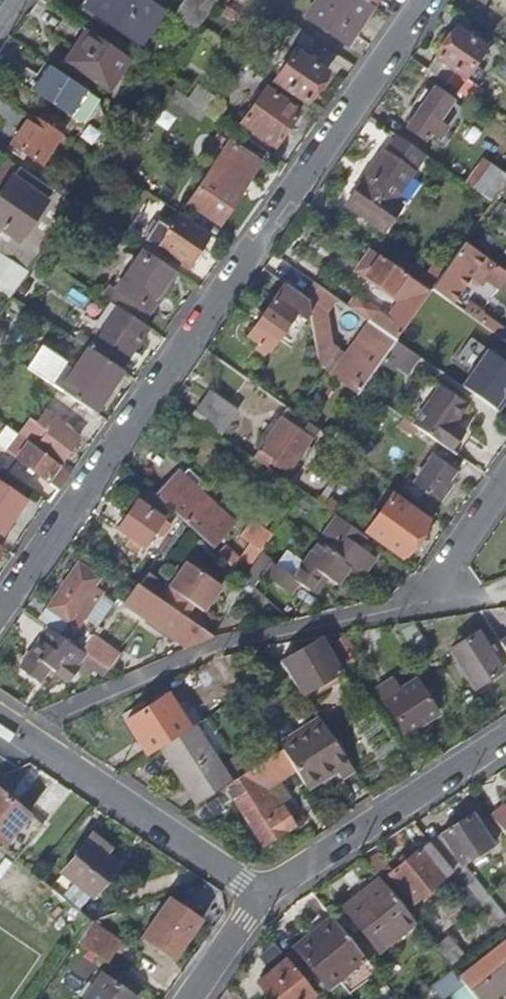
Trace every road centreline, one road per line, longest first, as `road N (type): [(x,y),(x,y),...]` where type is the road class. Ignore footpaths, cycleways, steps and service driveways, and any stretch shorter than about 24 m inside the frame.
road 1 (residential): [(421,0),(0,605)]
road 2 (residential): [(260,895),(0,726)]
road 3 (residential): [(260,895),(505,736)]
road 4 (residential): [(505,472),(412,606)]
road 5 (residential): [(187,998),(260,895)]

